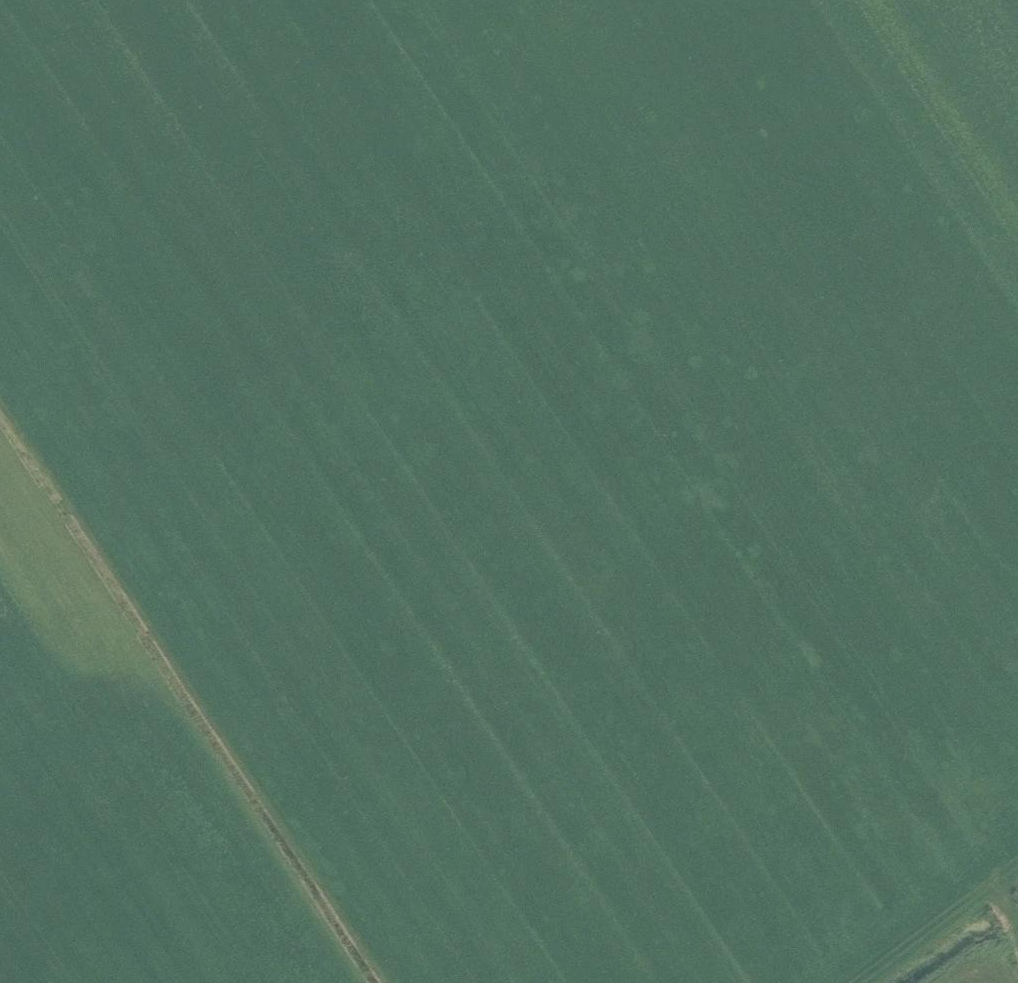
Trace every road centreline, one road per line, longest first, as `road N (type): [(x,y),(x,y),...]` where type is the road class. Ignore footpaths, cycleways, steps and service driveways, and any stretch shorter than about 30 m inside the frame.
road 1 (track): [(1017,859),(853,982)]

